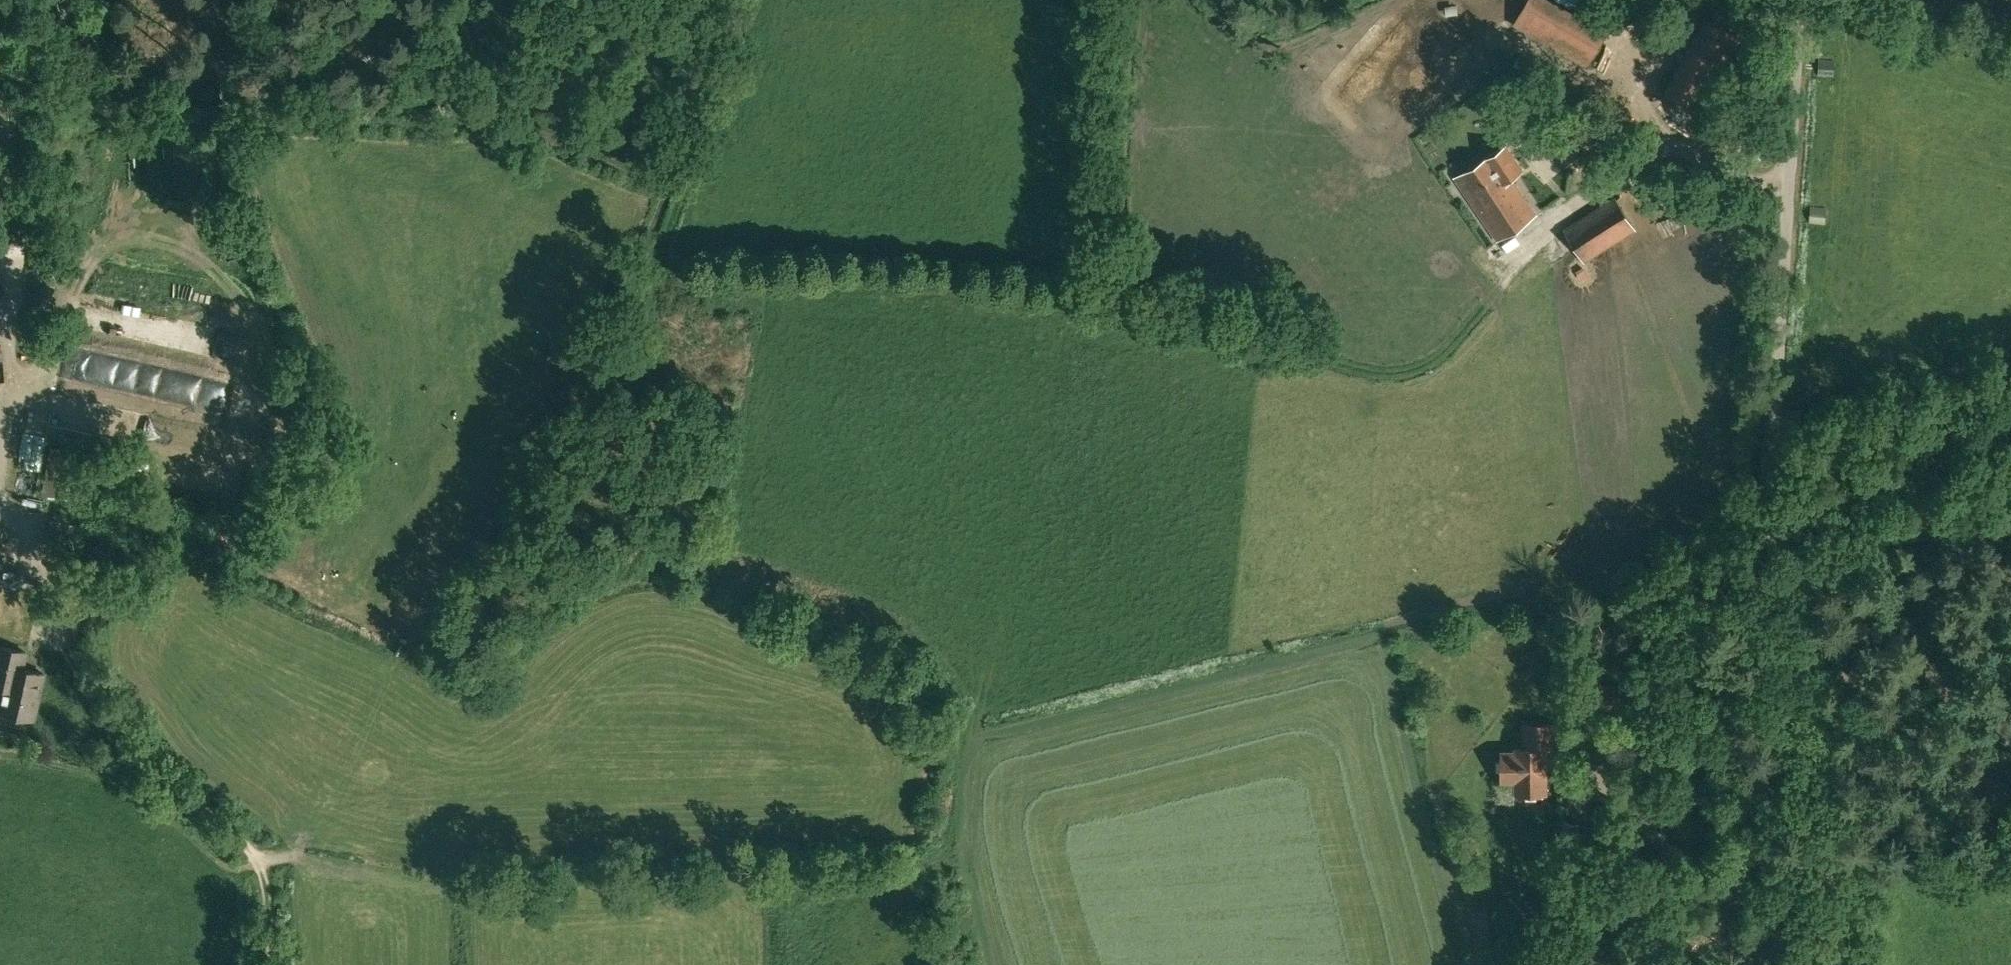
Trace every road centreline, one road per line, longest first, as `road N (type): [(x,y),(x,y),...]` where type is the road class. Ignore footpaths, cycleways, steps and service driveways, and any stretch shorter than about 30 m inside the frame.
road 1 (unclassified): [(1847,964),(1783,552),(1780,386),(1801,0)]
road 2 (track): [(1100,304),(1408,377),(1453,351),(1504,280)]
road 3 (track): [(1100,304),(876,274),(653,274)]

